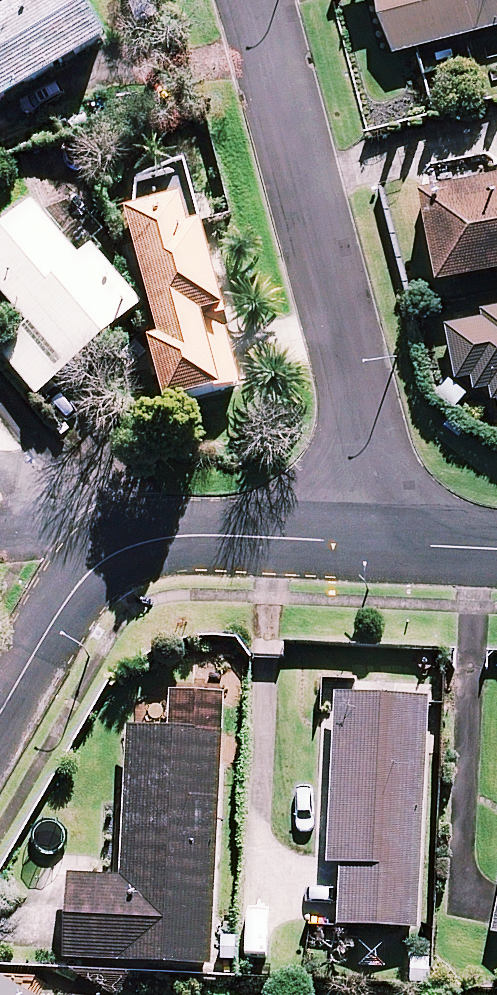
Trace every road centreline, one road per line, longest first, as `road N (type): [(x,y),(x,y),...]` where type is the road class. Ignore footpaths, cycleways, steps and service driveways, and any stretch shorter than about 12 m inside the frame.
road 1 (residential): [(244,0),(391,546)]
road 2 (residential): [(0,710),(83,578),(116,550),(197,534),(391,546)]

